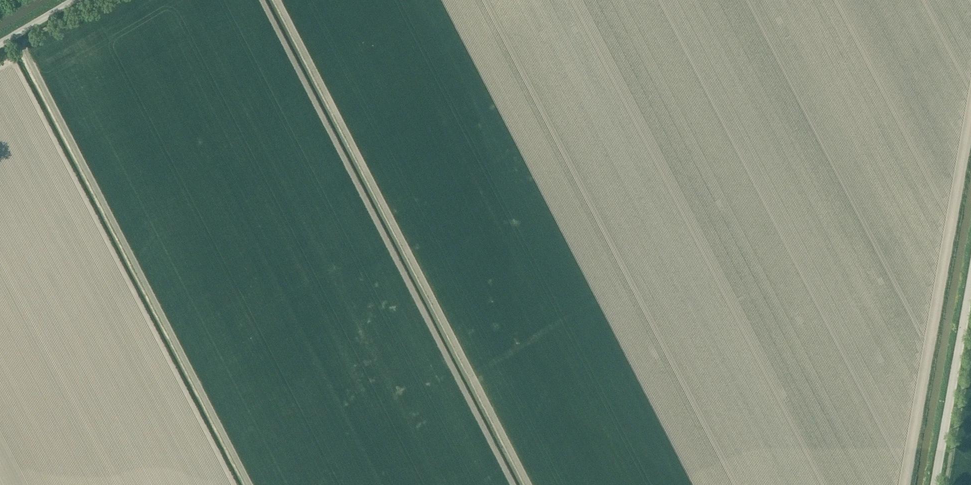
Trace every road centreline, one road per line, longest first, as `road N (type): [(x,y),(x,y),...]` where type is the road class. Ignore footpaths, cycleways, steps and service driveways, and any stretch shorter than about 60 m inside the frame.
road 1 (unclassified): [(933,484),(970,276)]

